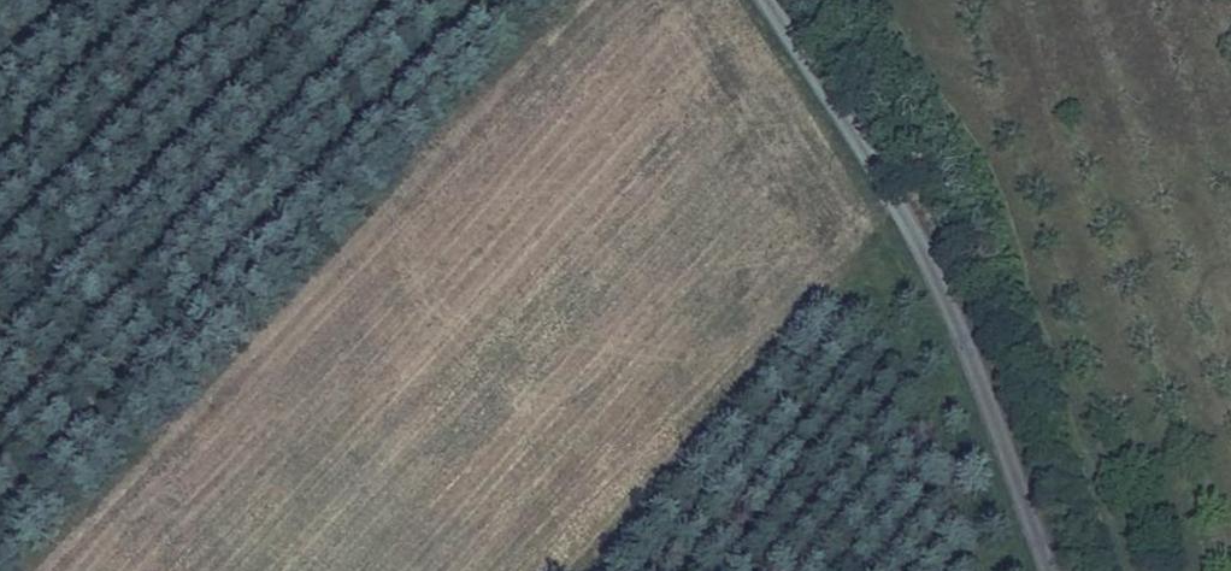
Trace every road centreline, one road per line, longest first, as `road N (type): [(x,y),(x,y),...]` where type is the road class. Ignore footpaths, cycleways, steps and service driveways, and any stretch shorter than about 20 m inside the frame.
road 1 (unclassified): [(774,0),(880,153),(1008,448),(1052,570)]

